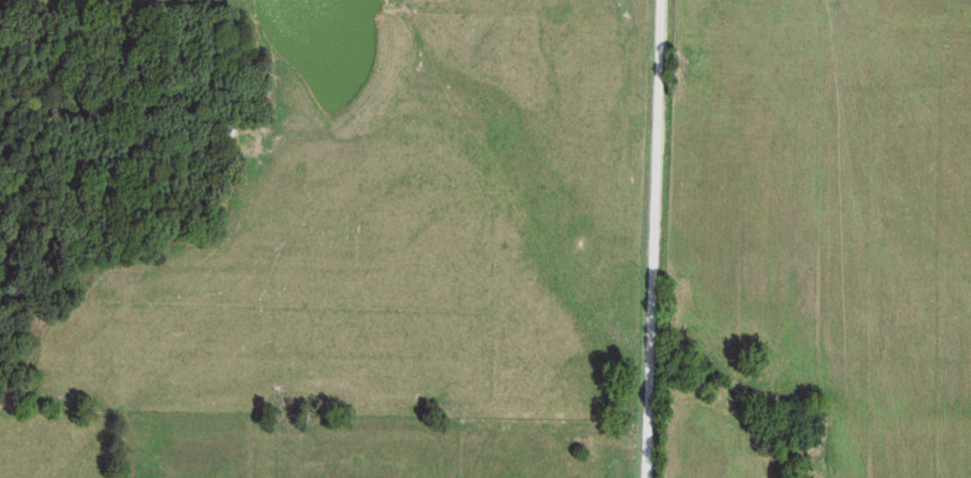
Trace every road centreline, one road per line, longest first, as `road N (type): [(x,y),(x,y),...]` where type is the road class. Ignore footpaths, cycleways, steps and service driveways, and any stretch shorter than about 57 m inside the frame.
road 1 (residential): [(647,477),(660,0)]

